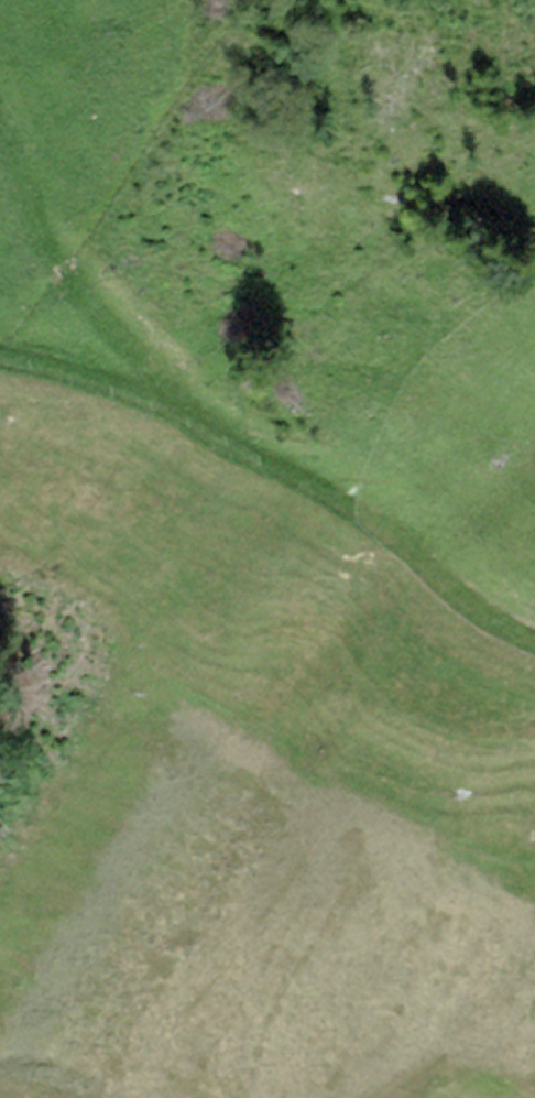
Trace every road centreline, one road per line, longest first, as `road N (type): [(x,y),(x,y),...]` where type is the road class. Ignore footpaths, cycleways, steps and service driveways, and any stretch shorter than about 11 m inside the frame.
road 1 (track): [(0,354),(94,379),(330,494),(418,548),(484,615),(534,641)]
road 2 (track): [(226,441),(70,274),(42,232),(0,120)]

